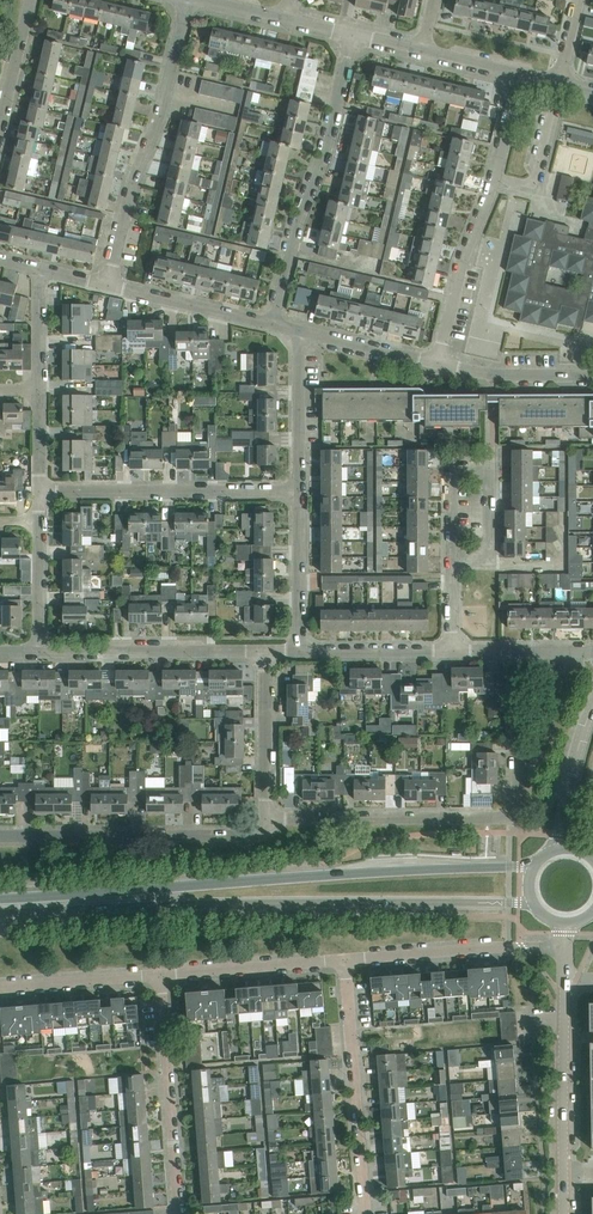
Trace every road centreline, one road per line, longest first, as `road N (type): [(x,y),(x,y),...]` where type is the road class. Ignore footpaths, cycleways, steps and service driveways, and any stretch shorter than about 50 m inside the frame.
road 1 (secondary): [(536,863),(0,899)]
road 2 (secondary): [(0,914),(226,904),(533,905)]
road 3 (residential): [(266,819),(514,817),(517,650)]
road 4 (residential): [(438,363),(519,74)]
road 5 (residential): [(273,324),(352,36)]
road 6 (residential): [(109,284),(188,0)]
road 7 (residential): [(0,835),(245,835),(266,819)]
road 8 (residential): [(40,491),(300,491)]
road 9 (residential): [(345,958),(366,1213)]
road 10 (residential): [(180,1213),(160,974)]
road 11 (residential): [(39,652),(264,651)]
road 12 (residential): [(345,958),(566,943)]
road 13 (residential): [(564,1174),(566,983)]
road 14 (residential): [(345,958),(160,974)]
road 15 (residential): [(273,324),(109,284)]
road 16 (residential): [(266,819),(264,651)]
road 17 (residential): [(300,491),(300,330)]
road 18 (residential): [(452,558),(488,558),(488,469),(452,469)]
road 19 (residential): [(160,974),(0,987)]
road 20 (residential): [(300,651),(300,491)]
road 21 (residential): [(592,375),(492,375),(438,363)]
road 22 (residential): [(300,651),(453,650)]
road 23 (residential): [(565,848),(572,775),(592,709)]
road 24 (residential): [(438,363),(300,330)]
road 25 (residential): [(0,132),(32,0)]
road 26 (residential): [(39,652),(40,521)]
road 27 (residential): [(40,390),(38,269)]

